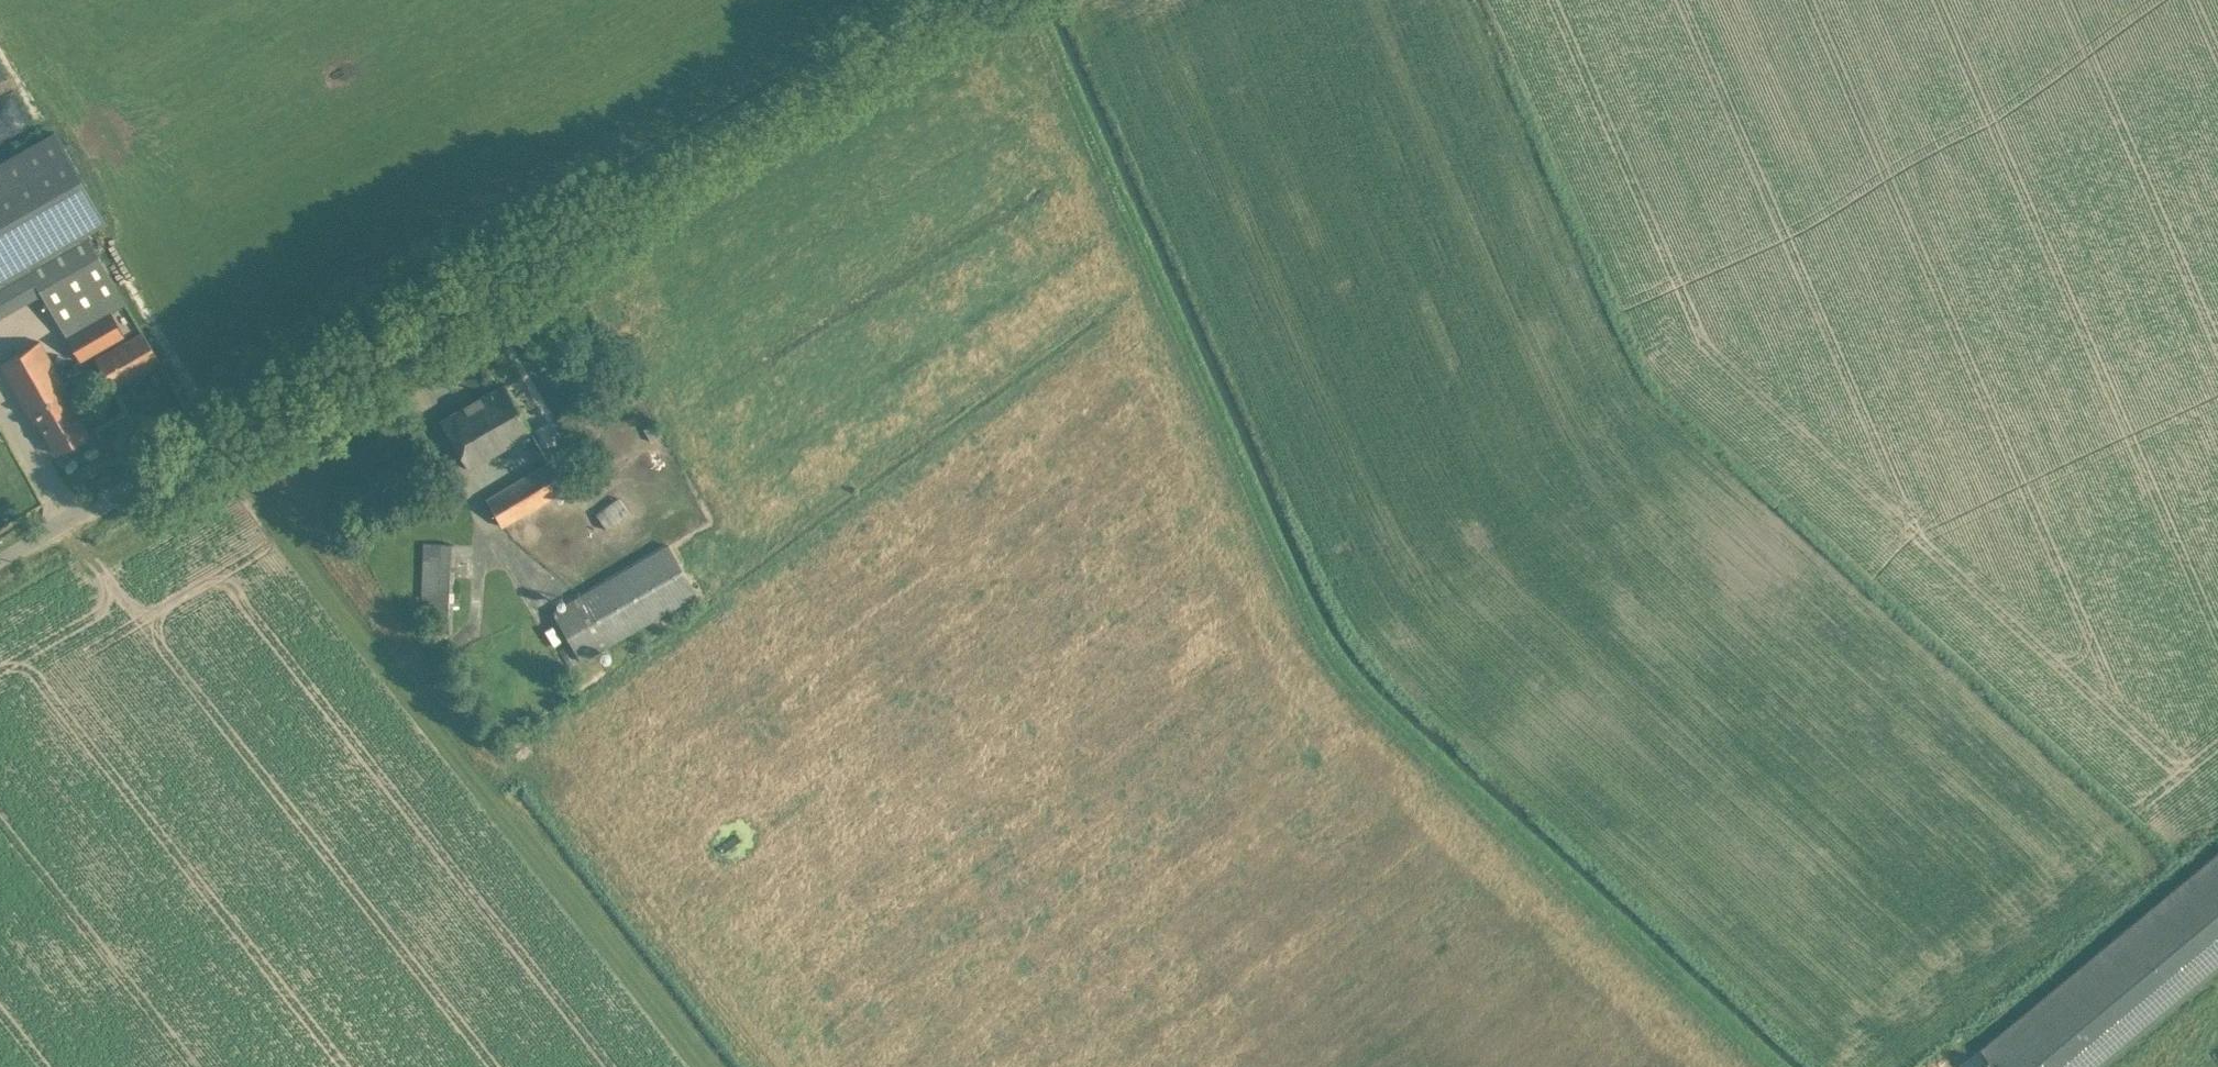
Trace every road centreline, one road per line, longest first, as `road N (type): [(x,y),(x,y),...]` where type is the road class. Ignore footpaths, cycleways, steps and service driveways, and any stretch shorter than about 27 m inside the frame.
road 1 (unclassified): [(0,552),(233,405),(932,0)]

